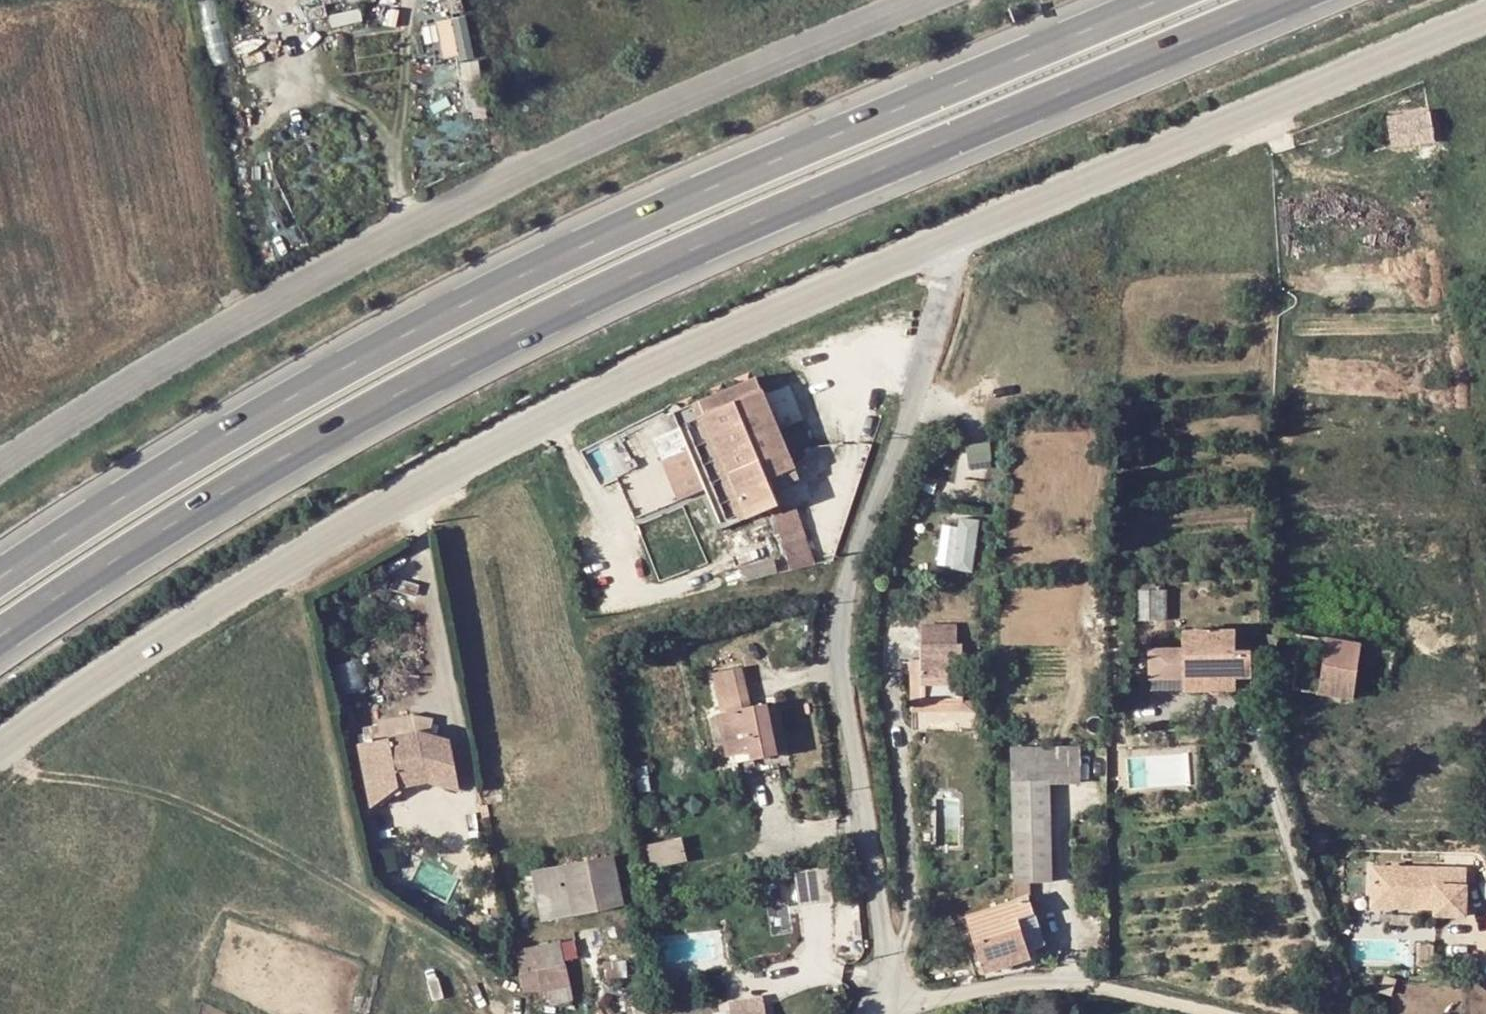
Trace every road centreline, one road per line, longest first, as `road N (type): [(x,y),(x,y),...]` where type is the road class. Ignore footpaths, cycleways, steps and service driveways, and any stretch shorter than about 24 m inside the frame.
road 1 (trunk): [(0,643),(241,481),(472,350),(1290,0)]
road 2 (trunk): [(1170,0),(700,196),(453,309),(226,431),(0,581)]
road 3 (tertiary): [(968,230),(618,383),(348,523),(0,747)]
road 4 (tertiary): [(921,0),(306,278),(167,354),(0,464)]
road 5 (unclassified): [(880,1002),(884,951),(839,630),(968,230)]
road 6 (tertiary): [(1485,21),(968,230)]
road 7 (residential): [(1222,1013),(1041,980),(880,1002)]

